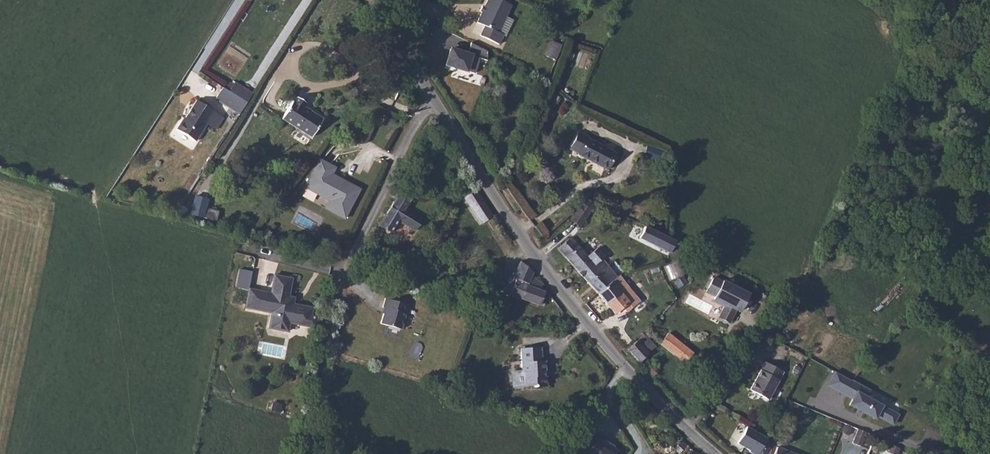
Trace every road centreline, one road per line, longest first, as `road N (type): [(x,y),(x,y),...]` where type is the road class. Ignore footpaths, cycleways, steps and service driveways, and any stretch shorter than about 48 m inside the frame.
road 1 (unclassified): [(433,96),(587,321),(715,453)]
road 2 (residential): [(433,96),(353,254),(311,416)]

